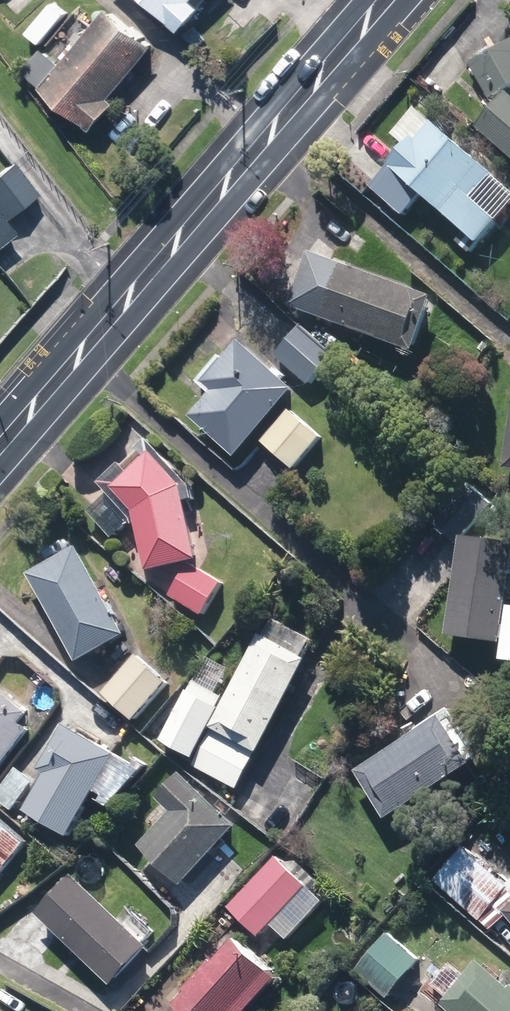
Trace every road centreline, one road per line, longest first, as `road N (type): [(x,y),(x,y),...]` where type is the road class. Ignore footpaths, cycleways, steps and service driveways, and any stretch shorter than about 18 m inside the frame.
road 1 (secondary): [(0,443),(387,0)]

